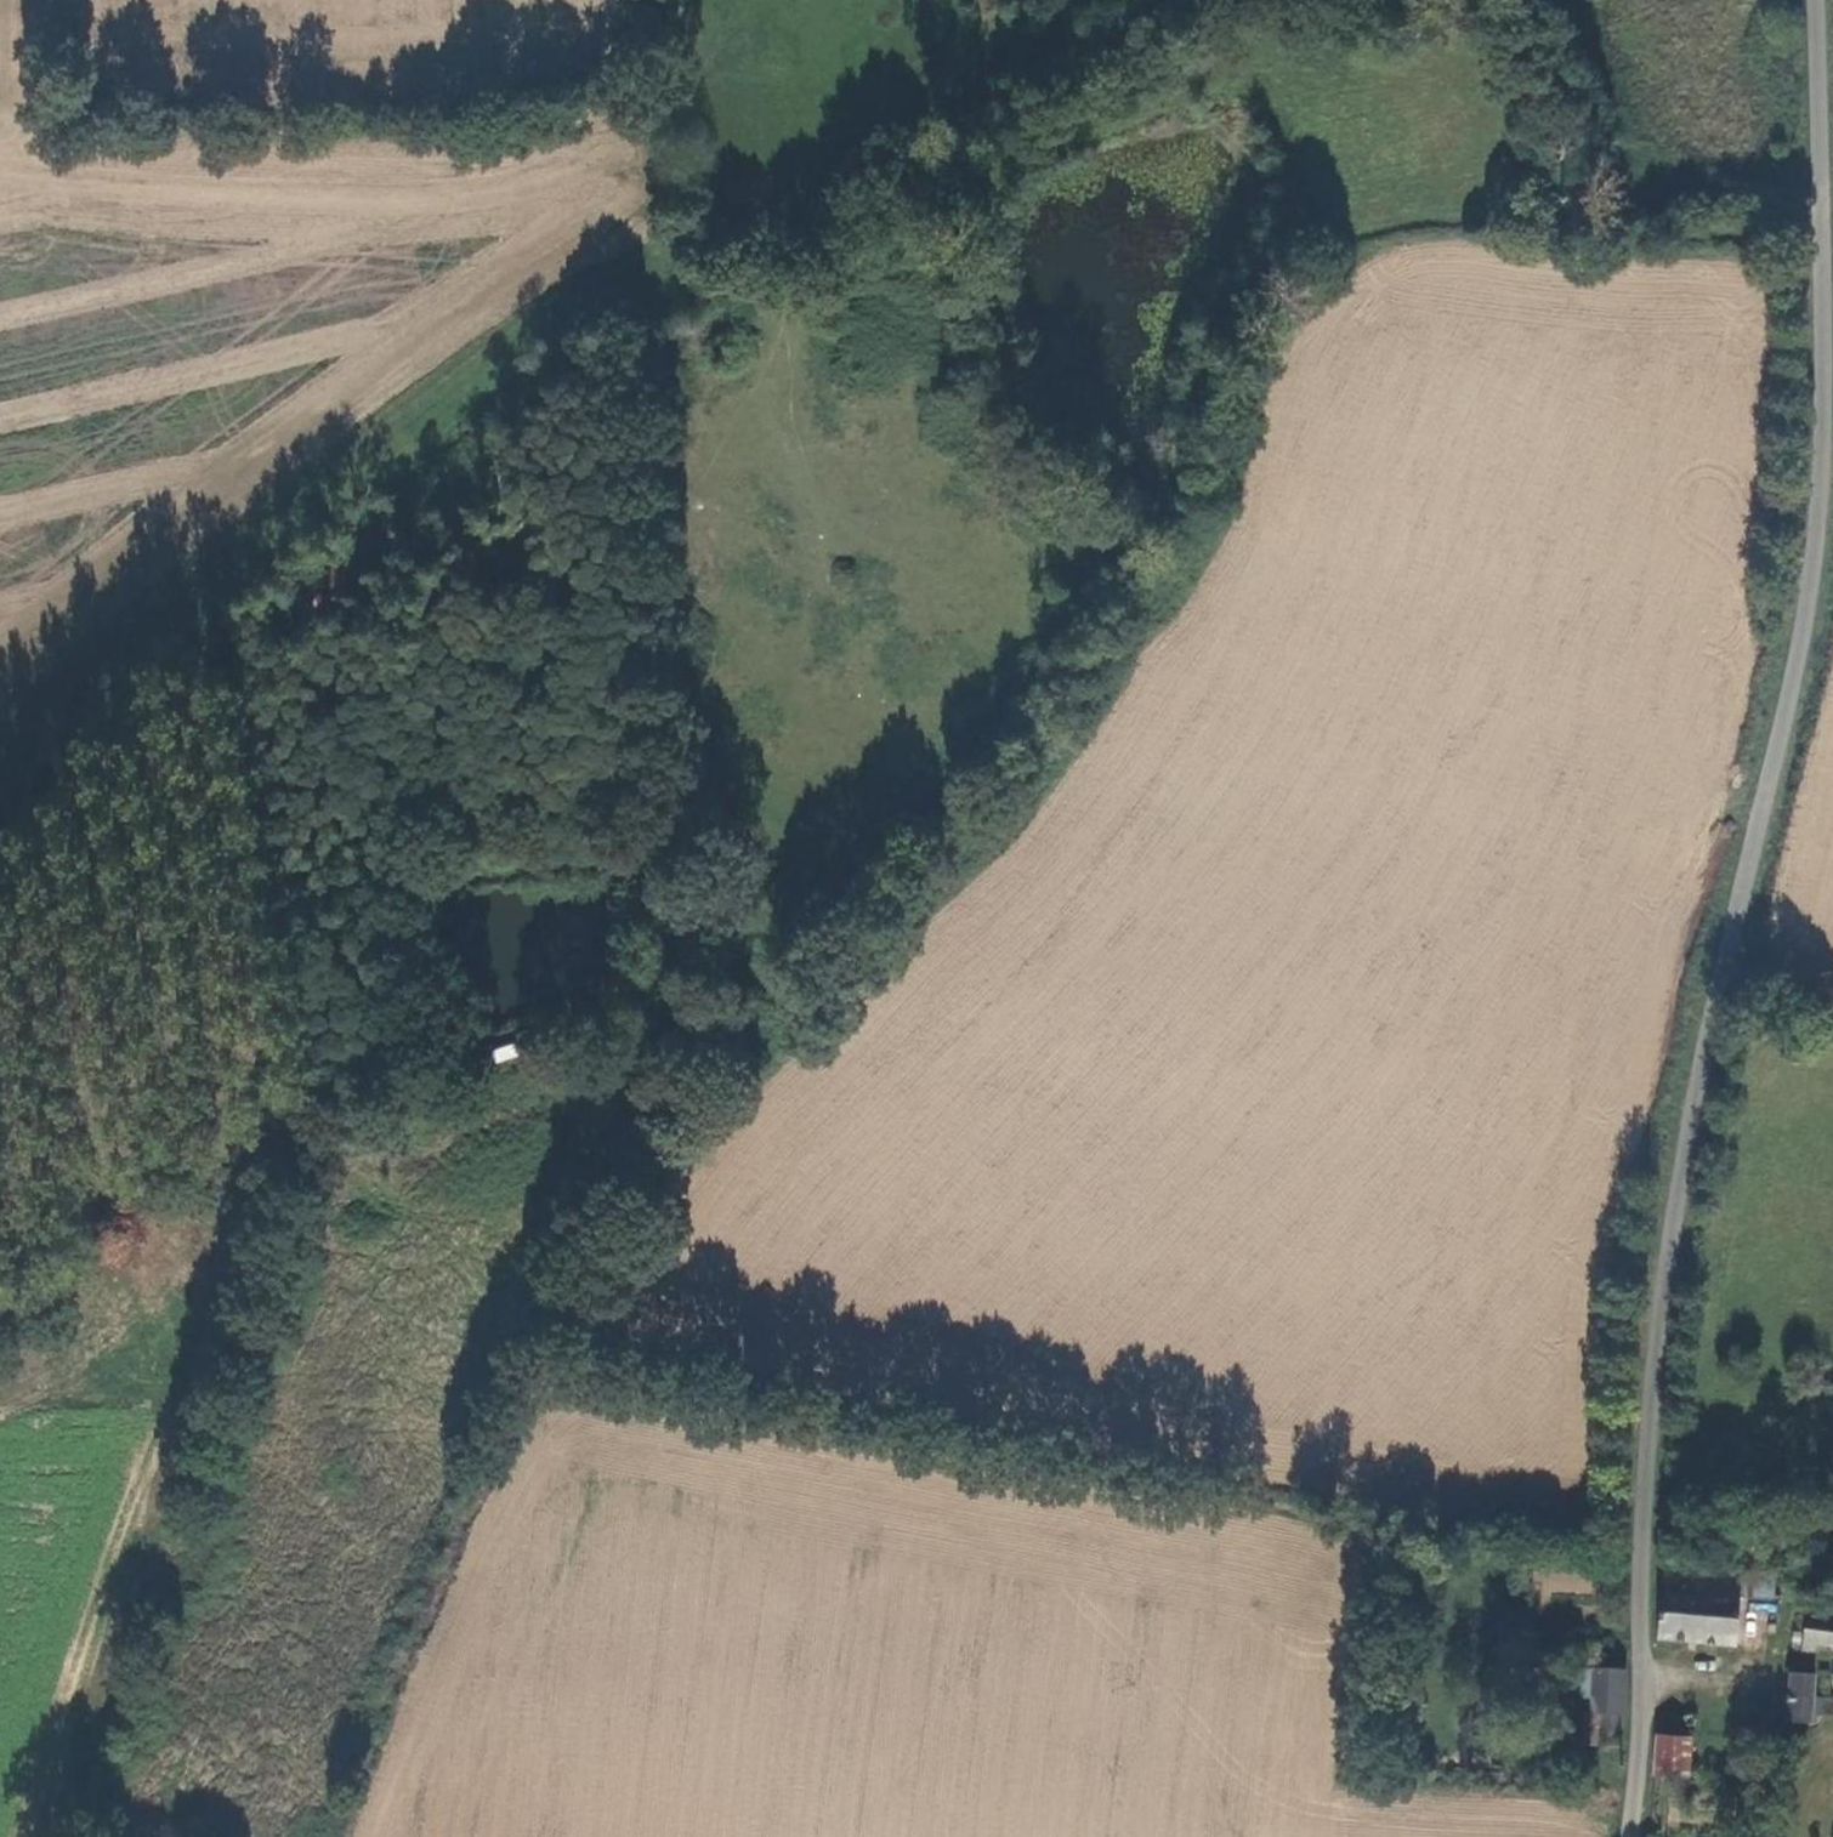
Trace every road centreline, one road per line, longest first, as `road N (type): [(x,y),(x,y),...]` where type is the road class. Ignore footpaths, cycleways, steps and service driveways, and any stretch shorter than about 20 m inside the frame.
road 1 (unclassified): [(1632,1836),(1636,1474),(1729,956),(1823,589),(1832,256)]
road 2 (unclassified): [(1832,234),(1827,0)]

